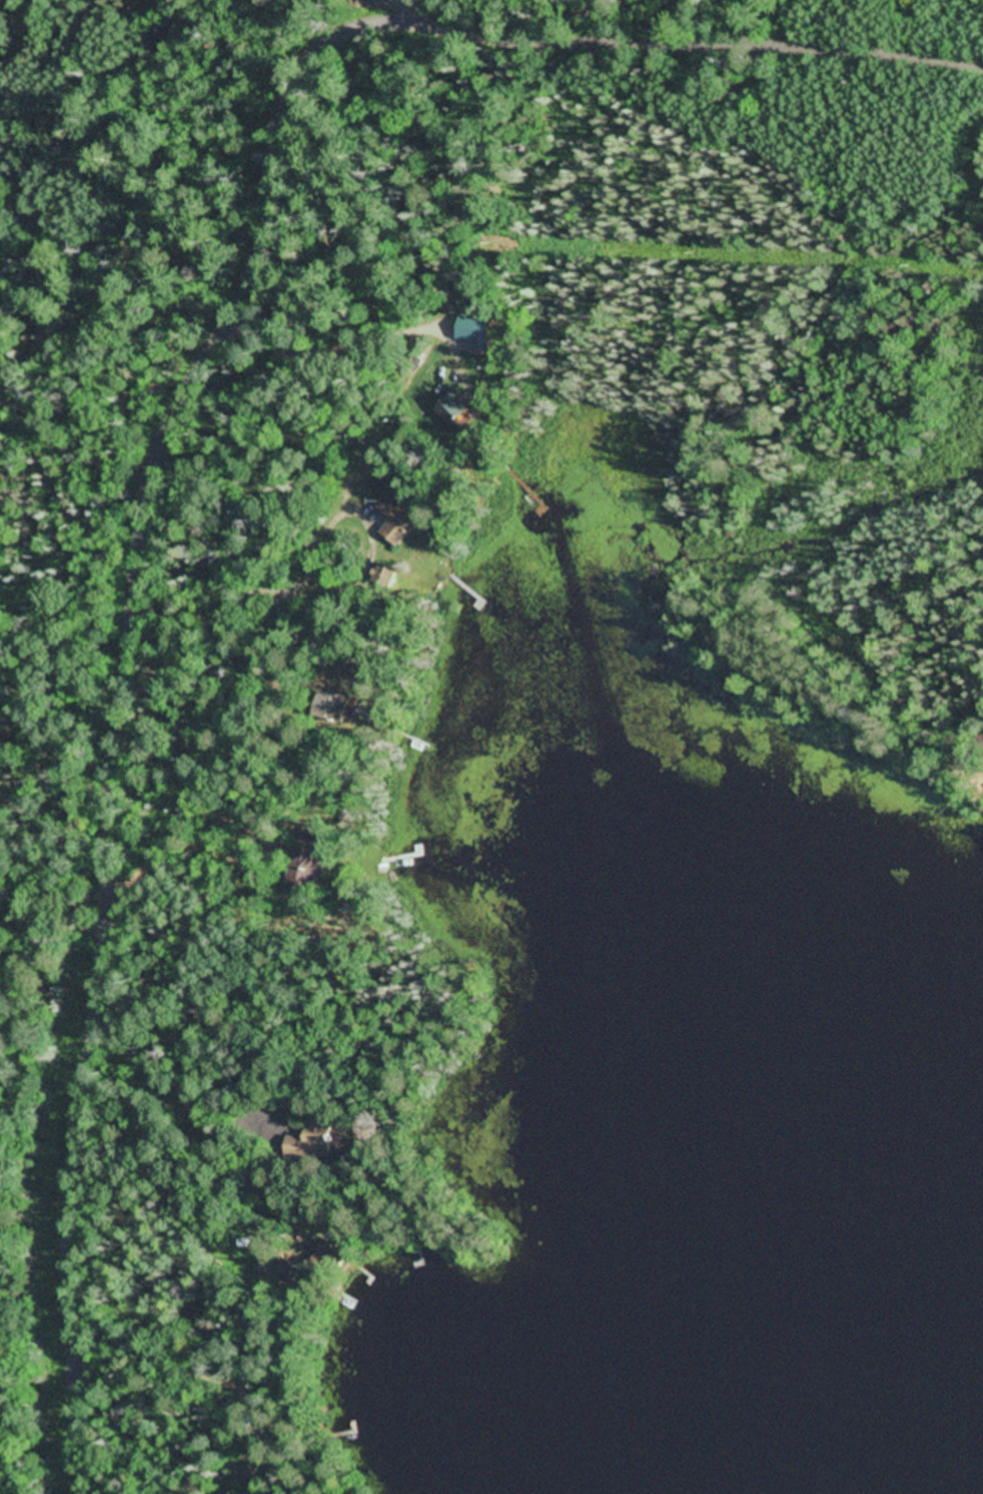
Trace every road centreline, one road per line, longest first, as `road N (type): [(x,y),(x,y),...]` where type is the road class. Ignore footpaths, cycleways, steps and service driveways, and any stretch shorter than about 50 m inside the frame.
road 1 (residential): [(88,1493),(78,1194),(150,497),(170,426),(261,260),(284,108),(309,52),(371,22),(407,20),(583,38),(896,45),(982,57)]

